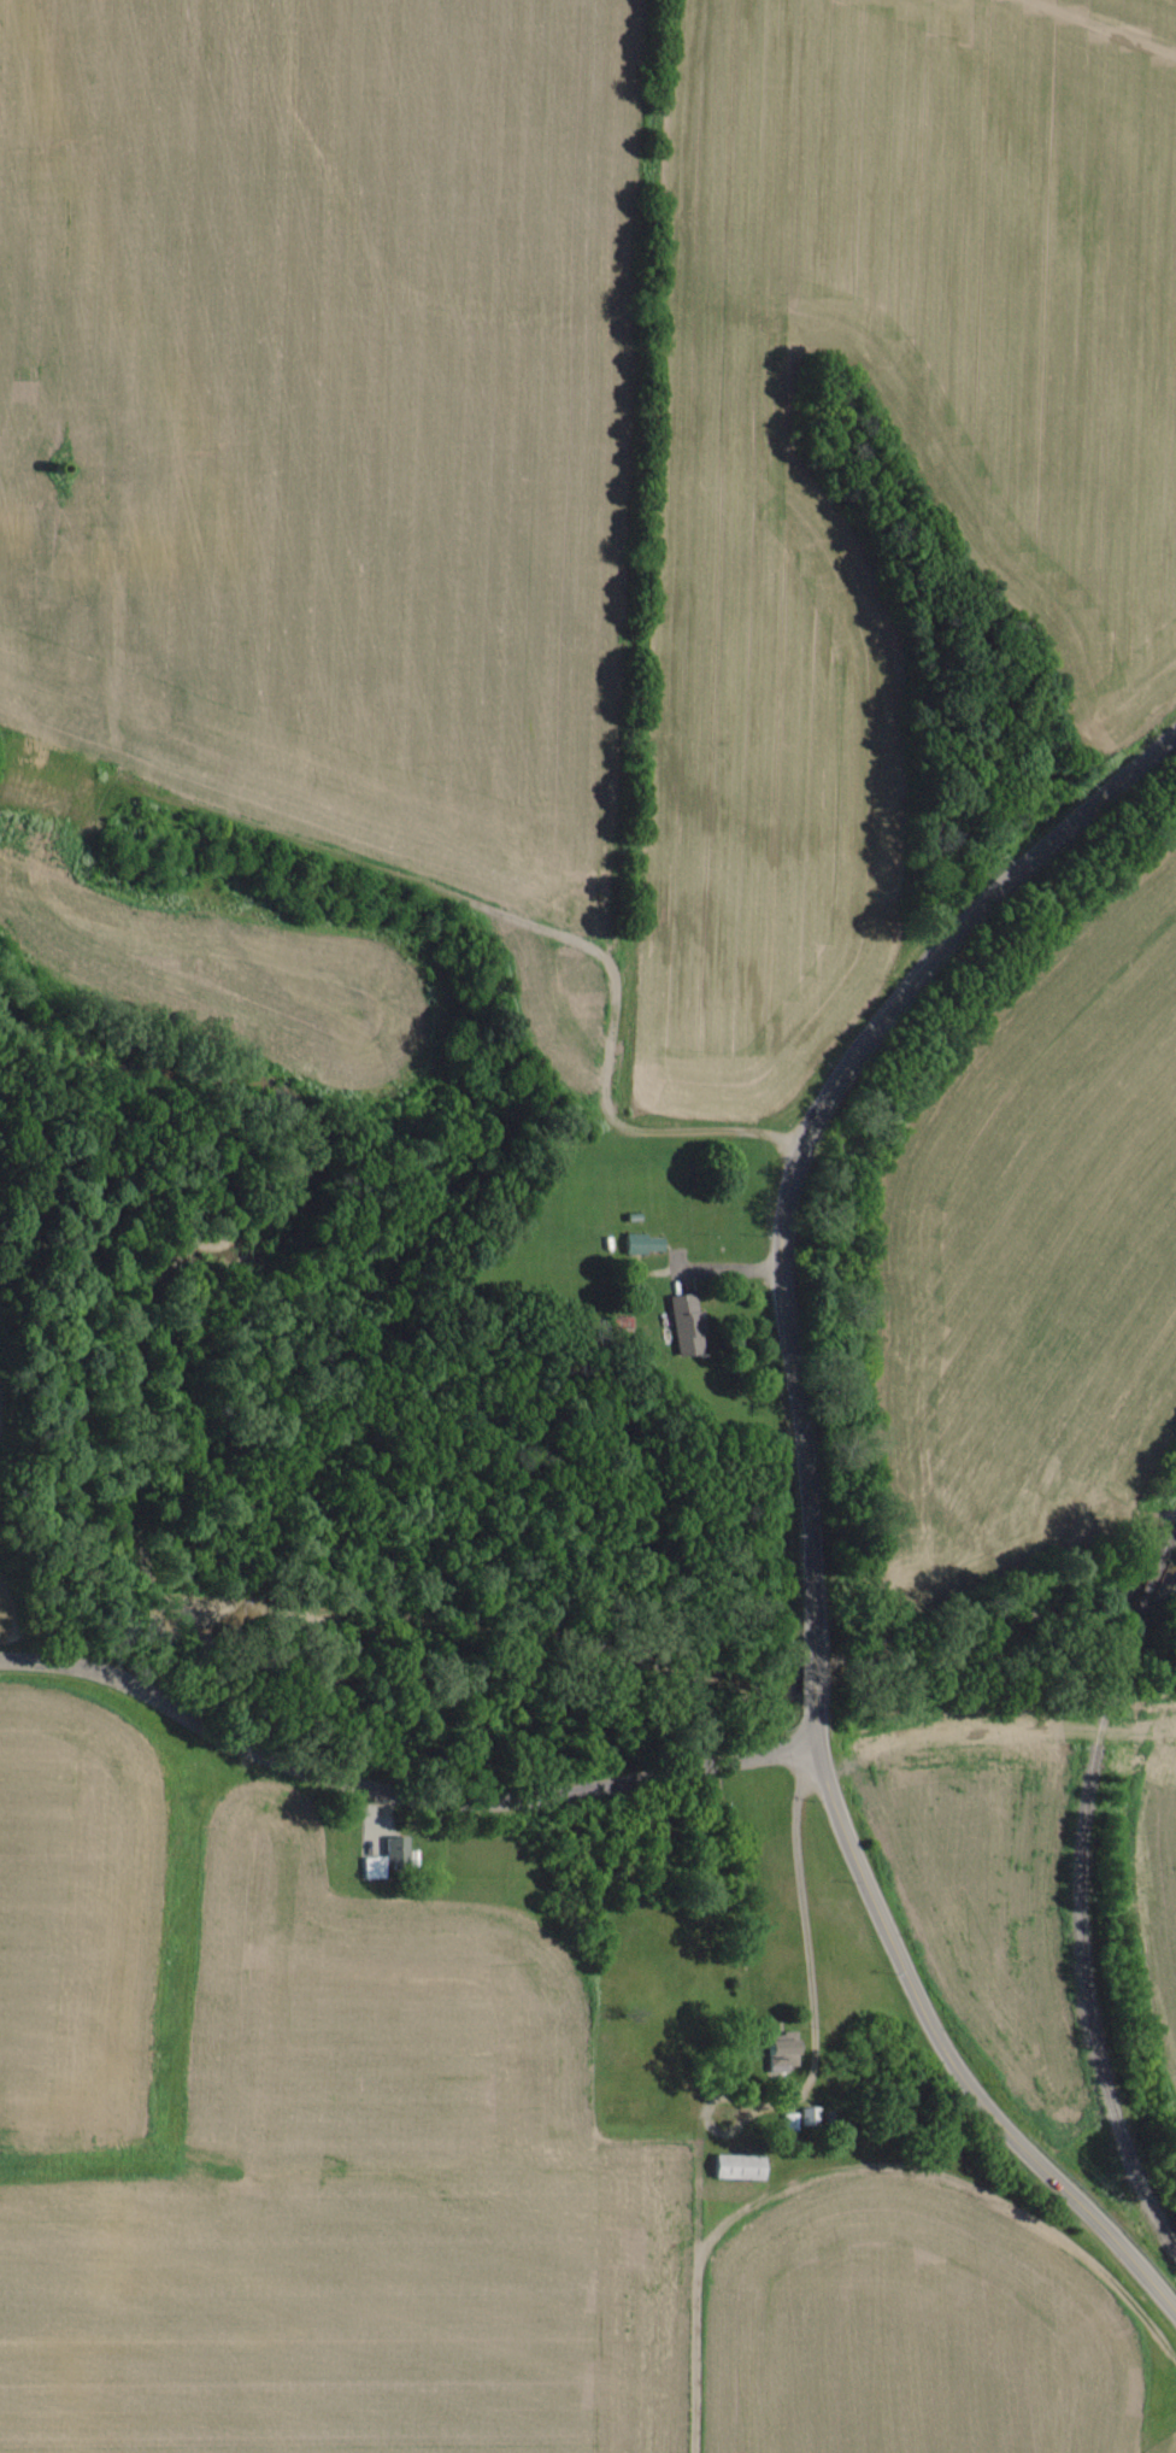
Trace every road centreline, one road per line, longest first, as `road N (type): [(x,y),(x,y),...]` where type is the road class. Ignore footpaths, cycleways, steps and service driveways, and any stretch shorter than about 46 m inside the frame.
road 1 (secondary): [(1175,728),(927,956),(877,1016),(801,1137),(776,1248),(808,1516),(813,1630)]
road 2 (residential): [(816,1744),(693,1767),(347,1759),(88,1639),(0,1643)]
road 3 (secondary): [(812,1700),(829,1796),(934,2034),(1016,2143),(1130,2254),(1175,2315)]

